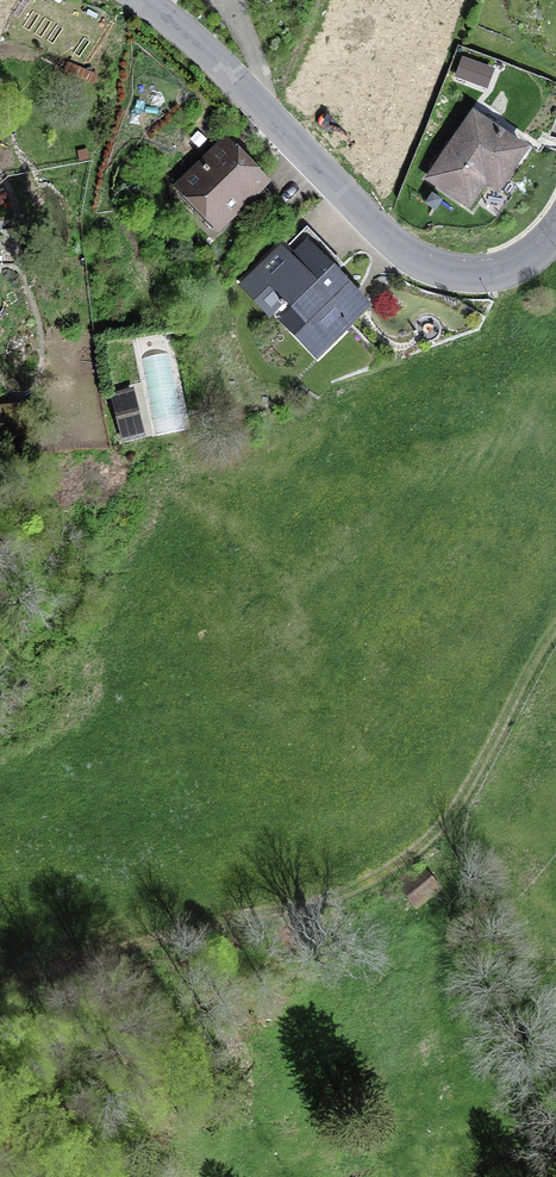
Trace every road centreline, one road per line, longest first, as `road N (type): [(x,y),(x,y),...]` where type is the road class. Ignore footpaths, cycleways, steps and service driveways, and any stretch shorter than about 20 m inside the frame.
road 1 (residential): [(555,231),(520,265),(496,274),(470,276),(416,259),(220,64),(142,0)]
road 2 (track): [(555,625),(437,829),(310,901)]
road 3 (track): [(0,990),(310,901)]

